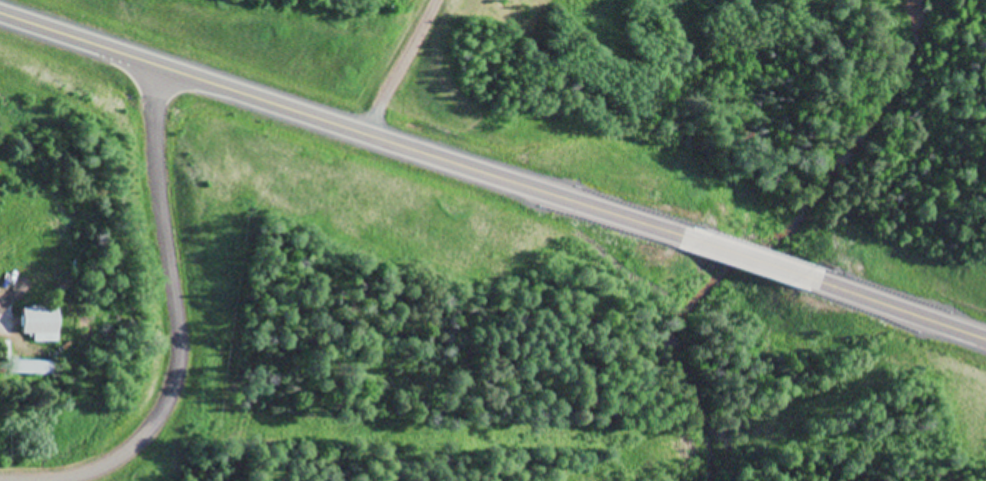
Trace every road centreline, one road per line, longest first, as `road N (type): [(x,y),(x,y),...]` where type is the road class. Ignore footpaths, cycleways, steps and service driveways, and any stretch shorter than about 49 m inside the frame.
road 1 (primary): [(690,241),(0,13)]
road 2 (residential): [(39,480),(80,476),(116,459),(138,443),(176,383),(177,313),(153,127),(158,67)]
road 3 (primary): [(985,335),(792,274)]

